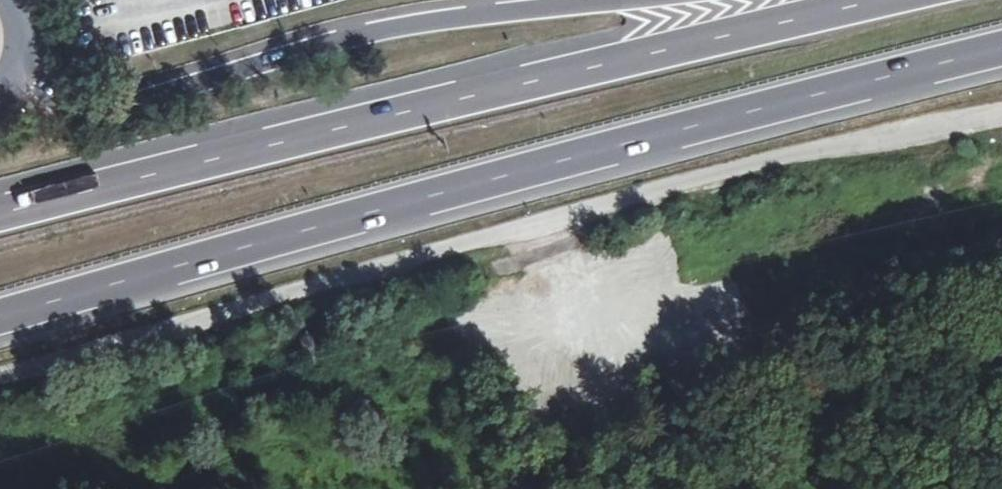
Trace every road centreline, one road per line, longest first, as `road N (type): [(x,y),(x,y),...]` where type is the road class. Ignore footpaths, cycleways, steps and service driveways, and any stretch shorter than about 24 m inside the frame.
road 1 (unclassified): [(0,378),(820,146),(1001,111)]
road 2 (motorway): [(0,318),(1001,49)]
road 3 (motorway): [(878,0),(0,213)]
road 4 (motorway): [(600,0),(364,33),(103,106),(79,107),(14,75)]

